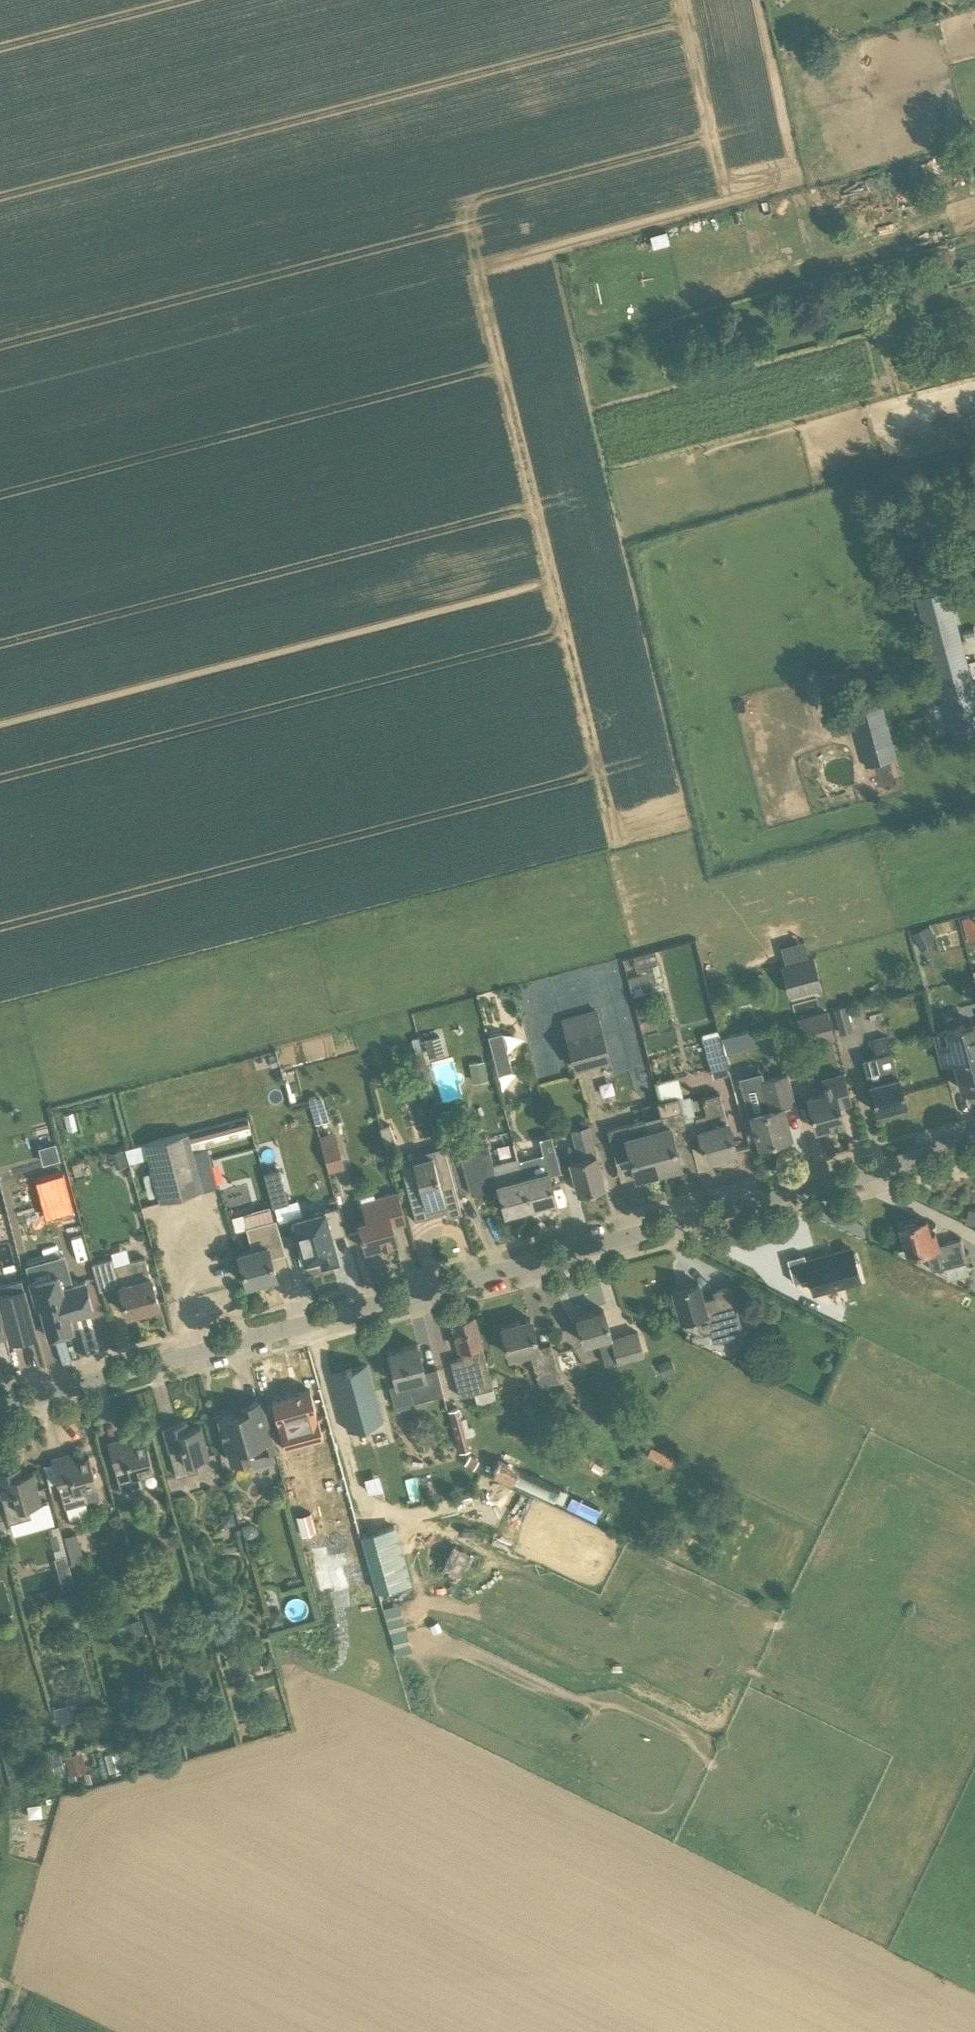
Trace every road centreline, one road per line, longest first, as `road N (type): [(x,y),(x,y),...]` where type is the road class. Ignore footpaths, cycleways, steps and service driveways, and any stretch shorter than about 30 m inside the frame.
road 1 (residential): [(0,1420),(974,1151)]

